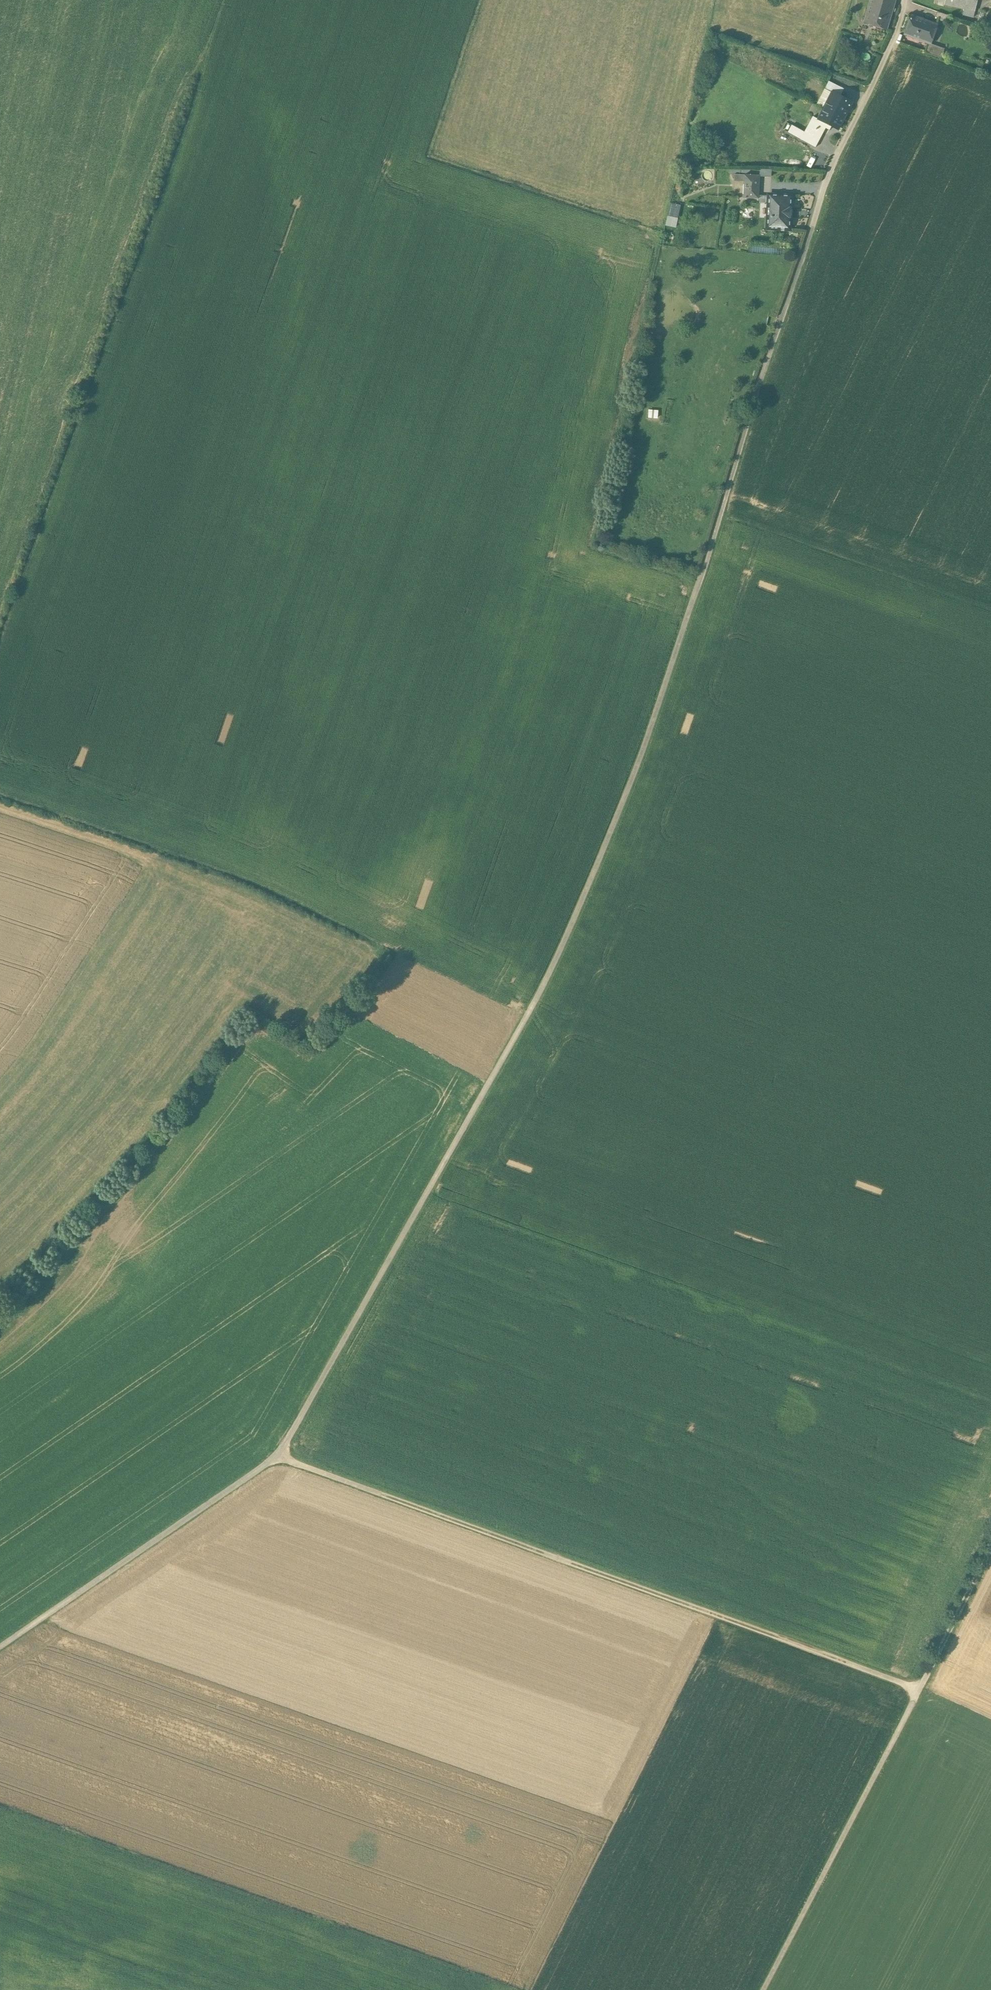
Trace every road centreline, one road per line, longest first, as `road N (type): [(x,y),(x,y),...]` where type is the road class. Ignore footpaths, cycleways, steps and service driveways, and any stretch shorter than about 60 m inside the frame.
road 1 (track): [(0,1649),(281,1456),(564,946),(652,728),(806,249)]
road 2 (track): [(281,1456),(921,1689)]
road 3 (unclassified): [(765,1989),(990,1548)]
road 4 (residential): [(826,190),(904,0)]

